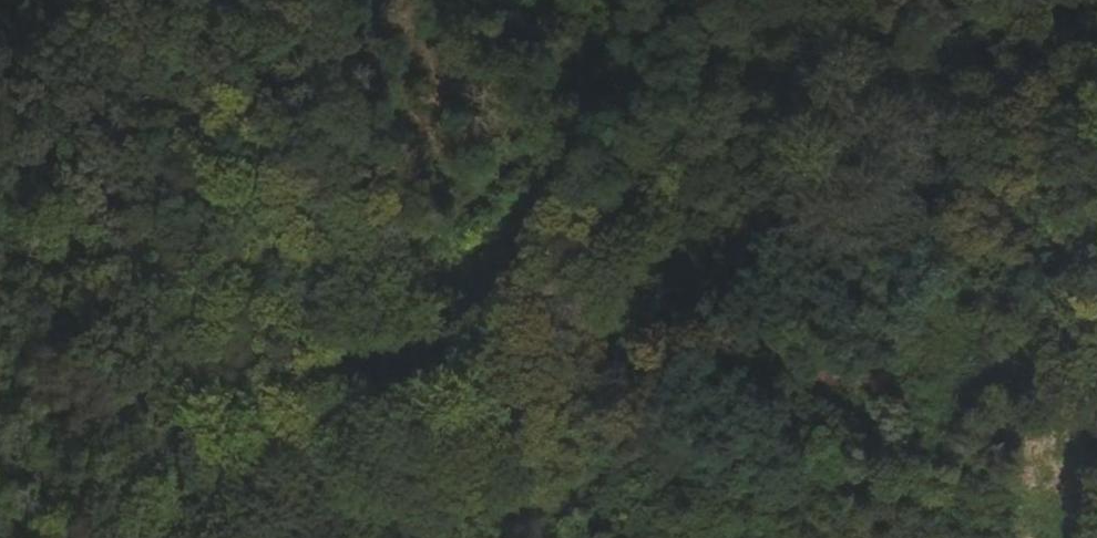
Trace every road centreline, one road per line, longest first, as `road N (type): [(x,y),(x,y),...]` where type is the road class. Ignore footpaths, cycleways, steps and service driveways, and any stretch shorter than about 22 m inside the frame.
road 1 (track): [(181,537),(278,456),(485,372),(552,250),(577,0)]

